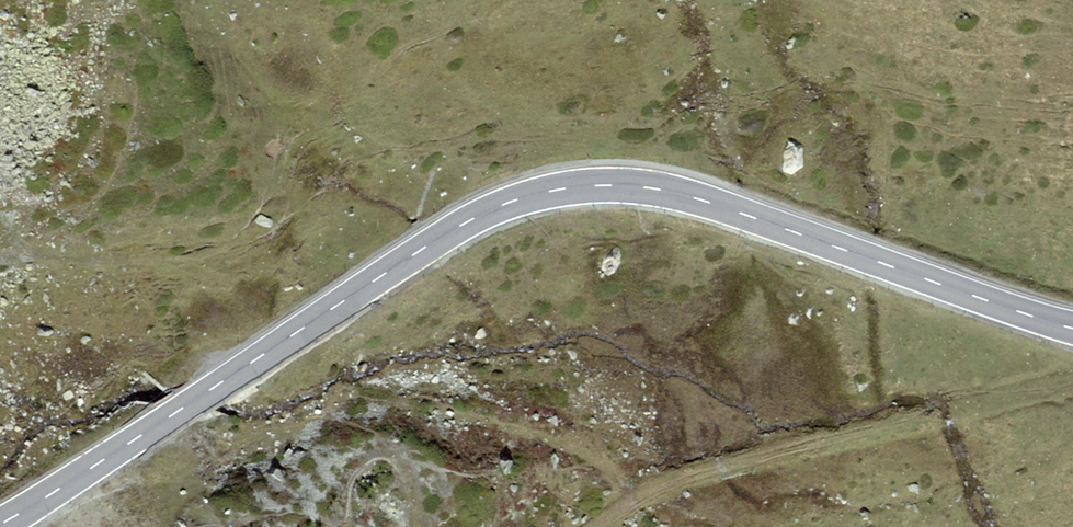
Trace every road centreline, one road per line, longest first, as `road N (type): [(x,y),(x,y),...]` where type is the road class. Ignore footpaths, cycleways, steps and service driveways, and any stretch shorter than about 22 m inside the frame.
road 1 (primary): [(1072,328),(689,198),(630,186),(563,188),(466,222),(0,526)]
road 2 (track): [(599,526),(673,482),(868,429),(933,422)]
road 3 (track): [(334,526),(369,519),(388,435),(435,452),(444,526)]

